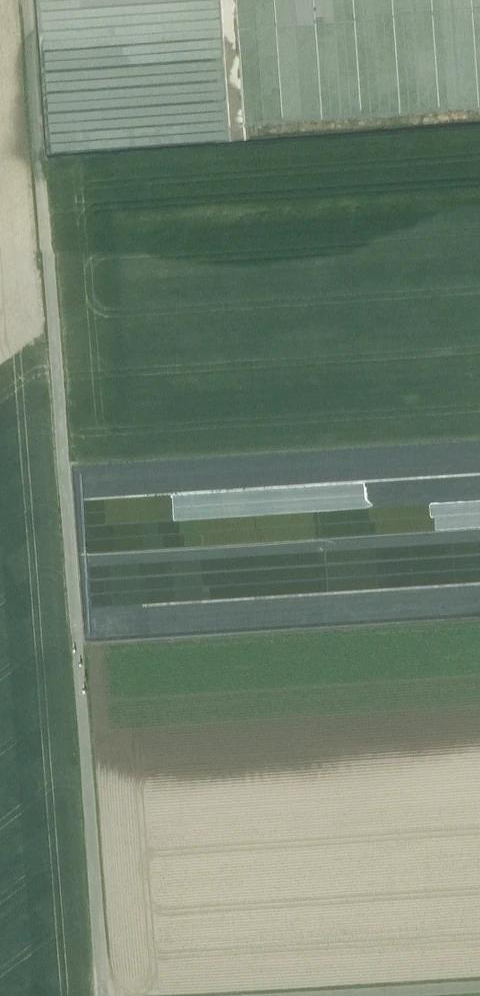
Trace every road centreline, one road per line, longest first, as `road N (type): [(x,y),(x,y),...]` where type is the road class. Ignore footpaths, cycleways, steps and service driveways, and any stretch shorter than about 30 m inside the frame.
road 1 (unclassified): [(105,995),(29,0)]
road 2 (track): [(228,0),(237,133)]

